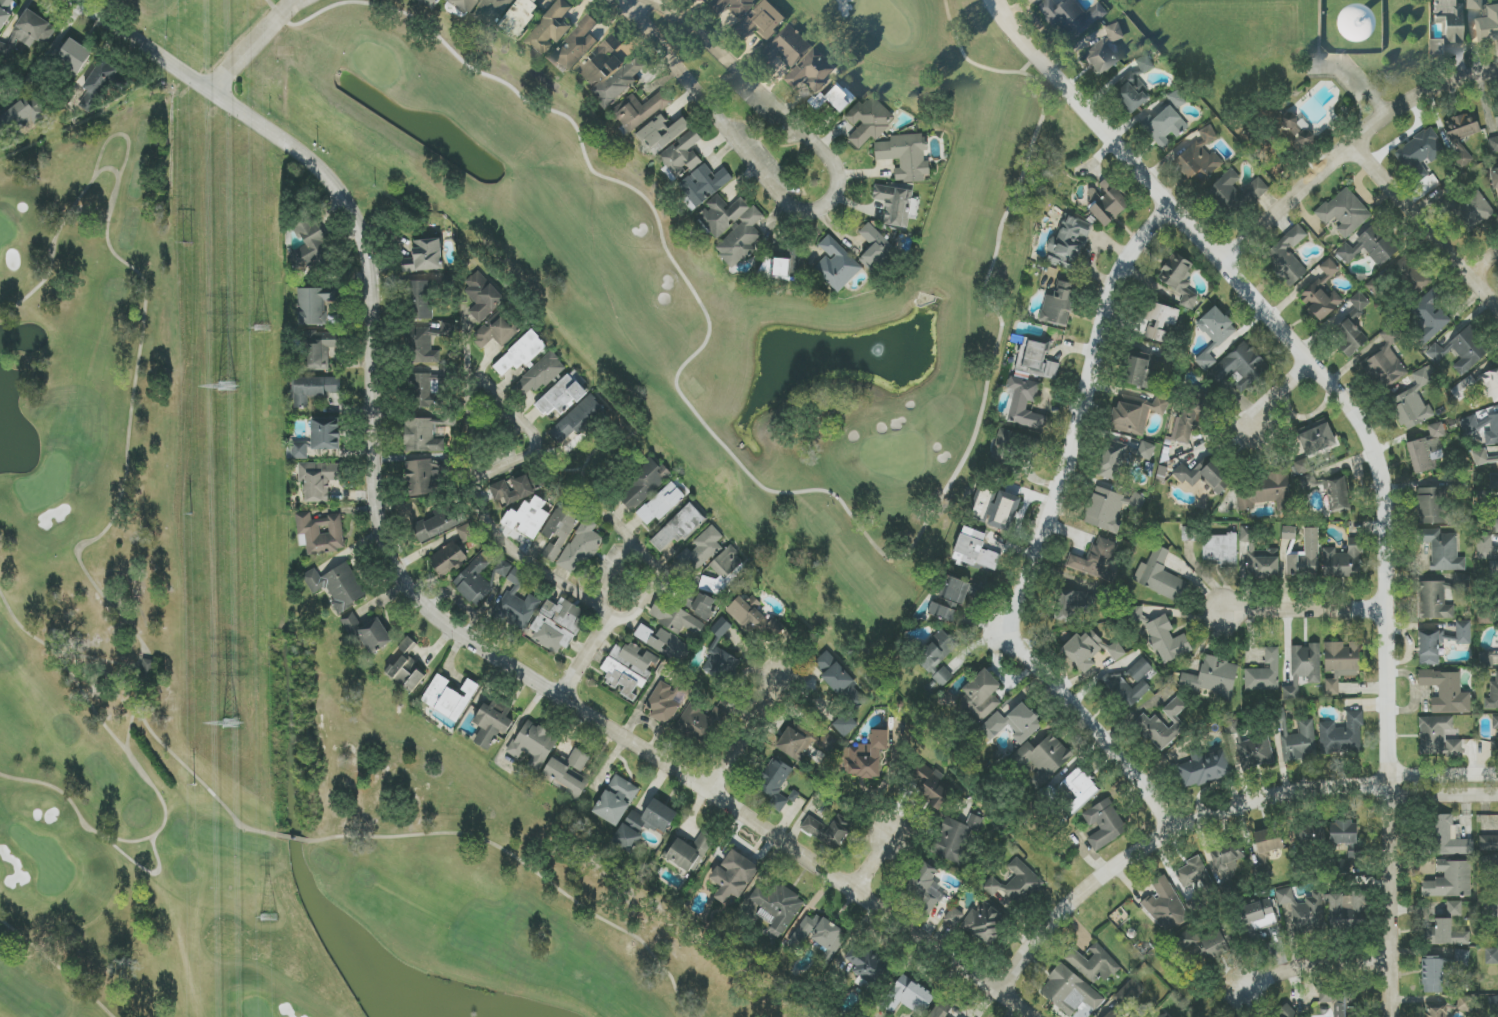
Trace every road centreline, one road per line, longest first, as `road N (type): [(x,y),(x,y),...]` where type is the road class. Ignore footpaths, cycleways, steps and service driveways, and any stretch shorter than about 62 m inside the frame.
road 1 (residential): [(1027,1016),(709,797),(451,632),(388,557),(376,518),(374,304),(366,251),(348,211),(284,147),(74,0)]
road 2 (residential): [(1395,1016),(1390,502),(1378,462),(1337,396),(992,6)]
road 3 (residential): [(561,699),(611,617),(641,608),(661,572),(475,380),(472,466),(488,523),(611,617)]
road 4 (residential): [(1174,831),(1145,782),(1016,635),(1019,602),(1040,555),(1109,304),(1126,269),(1171,215)]
road 5 (residential): [(1350,788),(1236,808),(1174,831),(1086,896),(1004,996)]
road 6 (residential): [(1497,73),(1432,94),(1352,144),(1224,271)]
road 7 (residential): [(625,0),(786,203),(818,209),(833,199)]
road 8 (residential): [(833,199),(839,186),(828,156),(710,44),(641,0)]
road 9 (residential): [(1497,307),(1352,144)]
road 10 (residential): [(1225,612),(1393,610)]
road 11 (residential): [(1245,984),(1319,962),(1394,962)]
road 12 (residential): [(1497,773),(1392,774),(1350,788)]
road 13 (residential): [(1350,788),(1497,795)]
road 14 (residential): [(709,797),(783,684)]
road 15 (residential): [(213,94),(301,0)]

